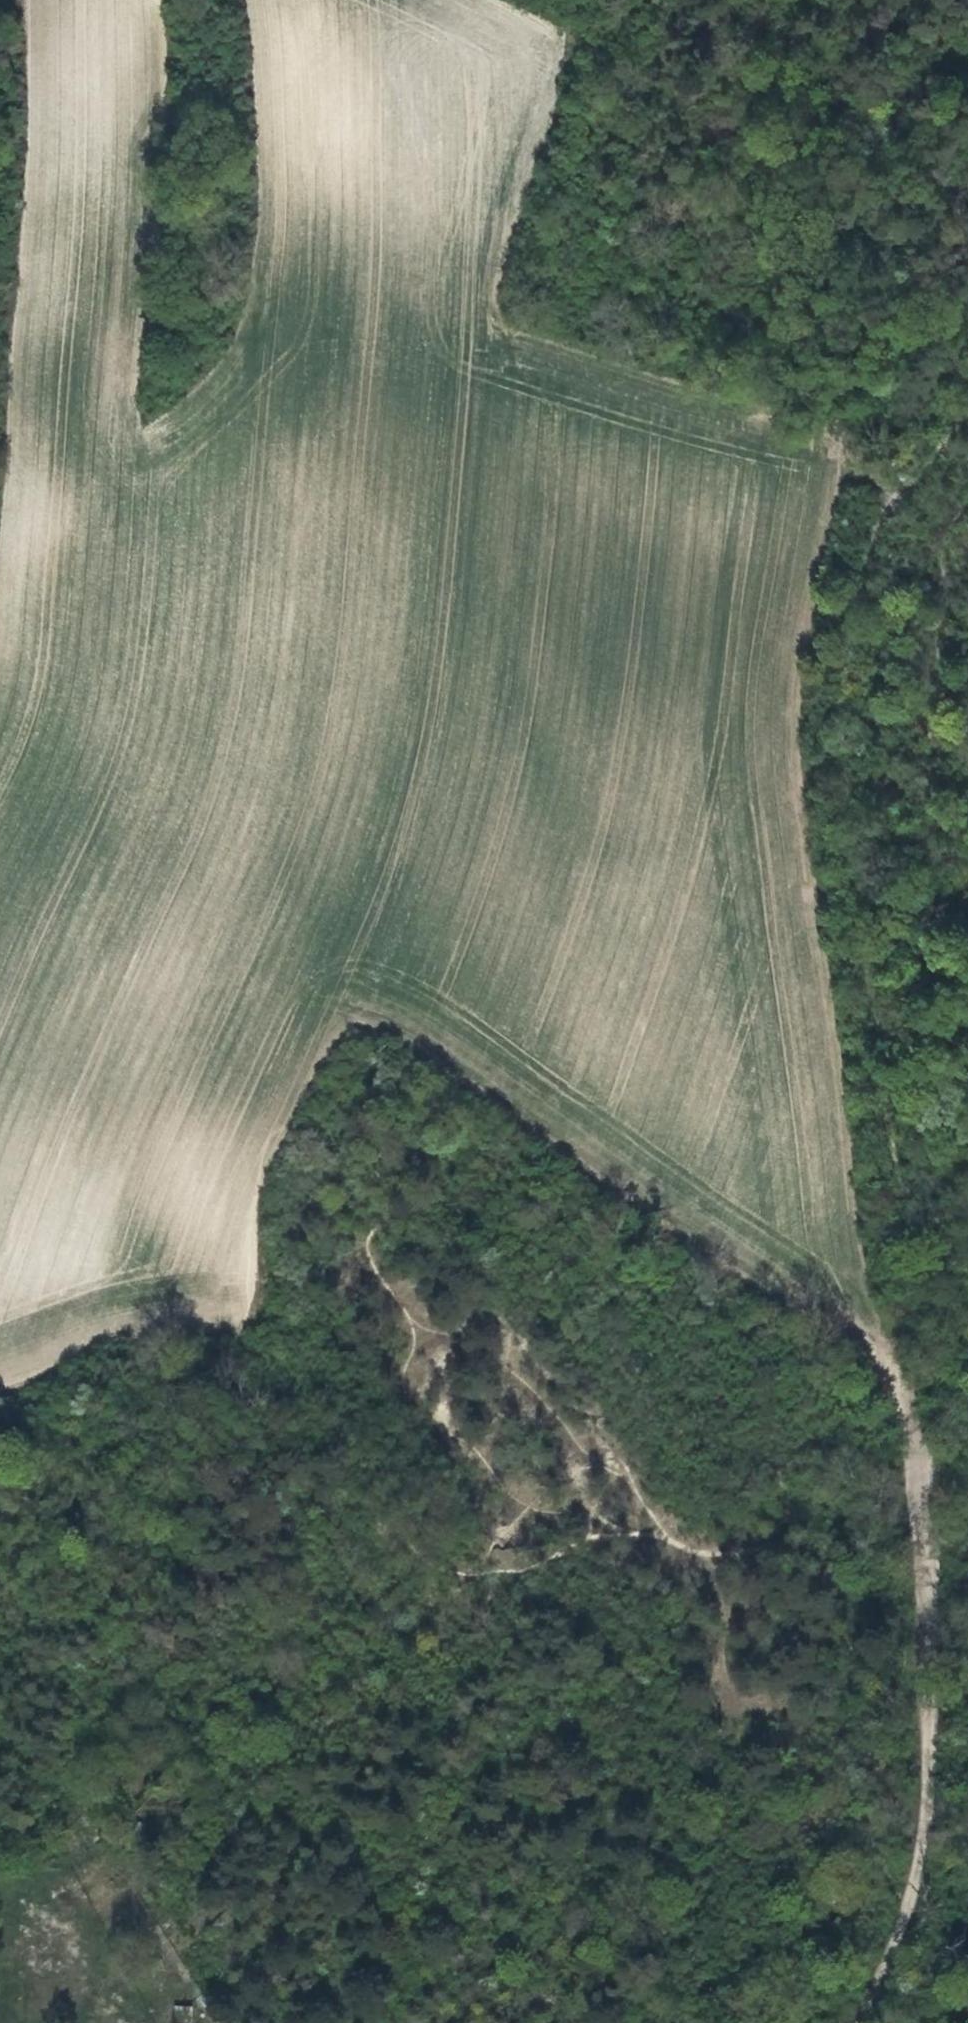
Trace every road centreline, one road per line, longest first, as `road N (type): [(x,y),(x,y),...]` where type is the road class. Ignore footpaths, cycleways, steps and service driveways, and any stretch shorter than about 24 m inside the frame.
road 1 (track): [(967,406),(873,527),(860,565),(865,840),(904,1403)]
road 2 (track): [(904,1403),(926,1538),(929,1766),(912,1881),(856,2022)]

